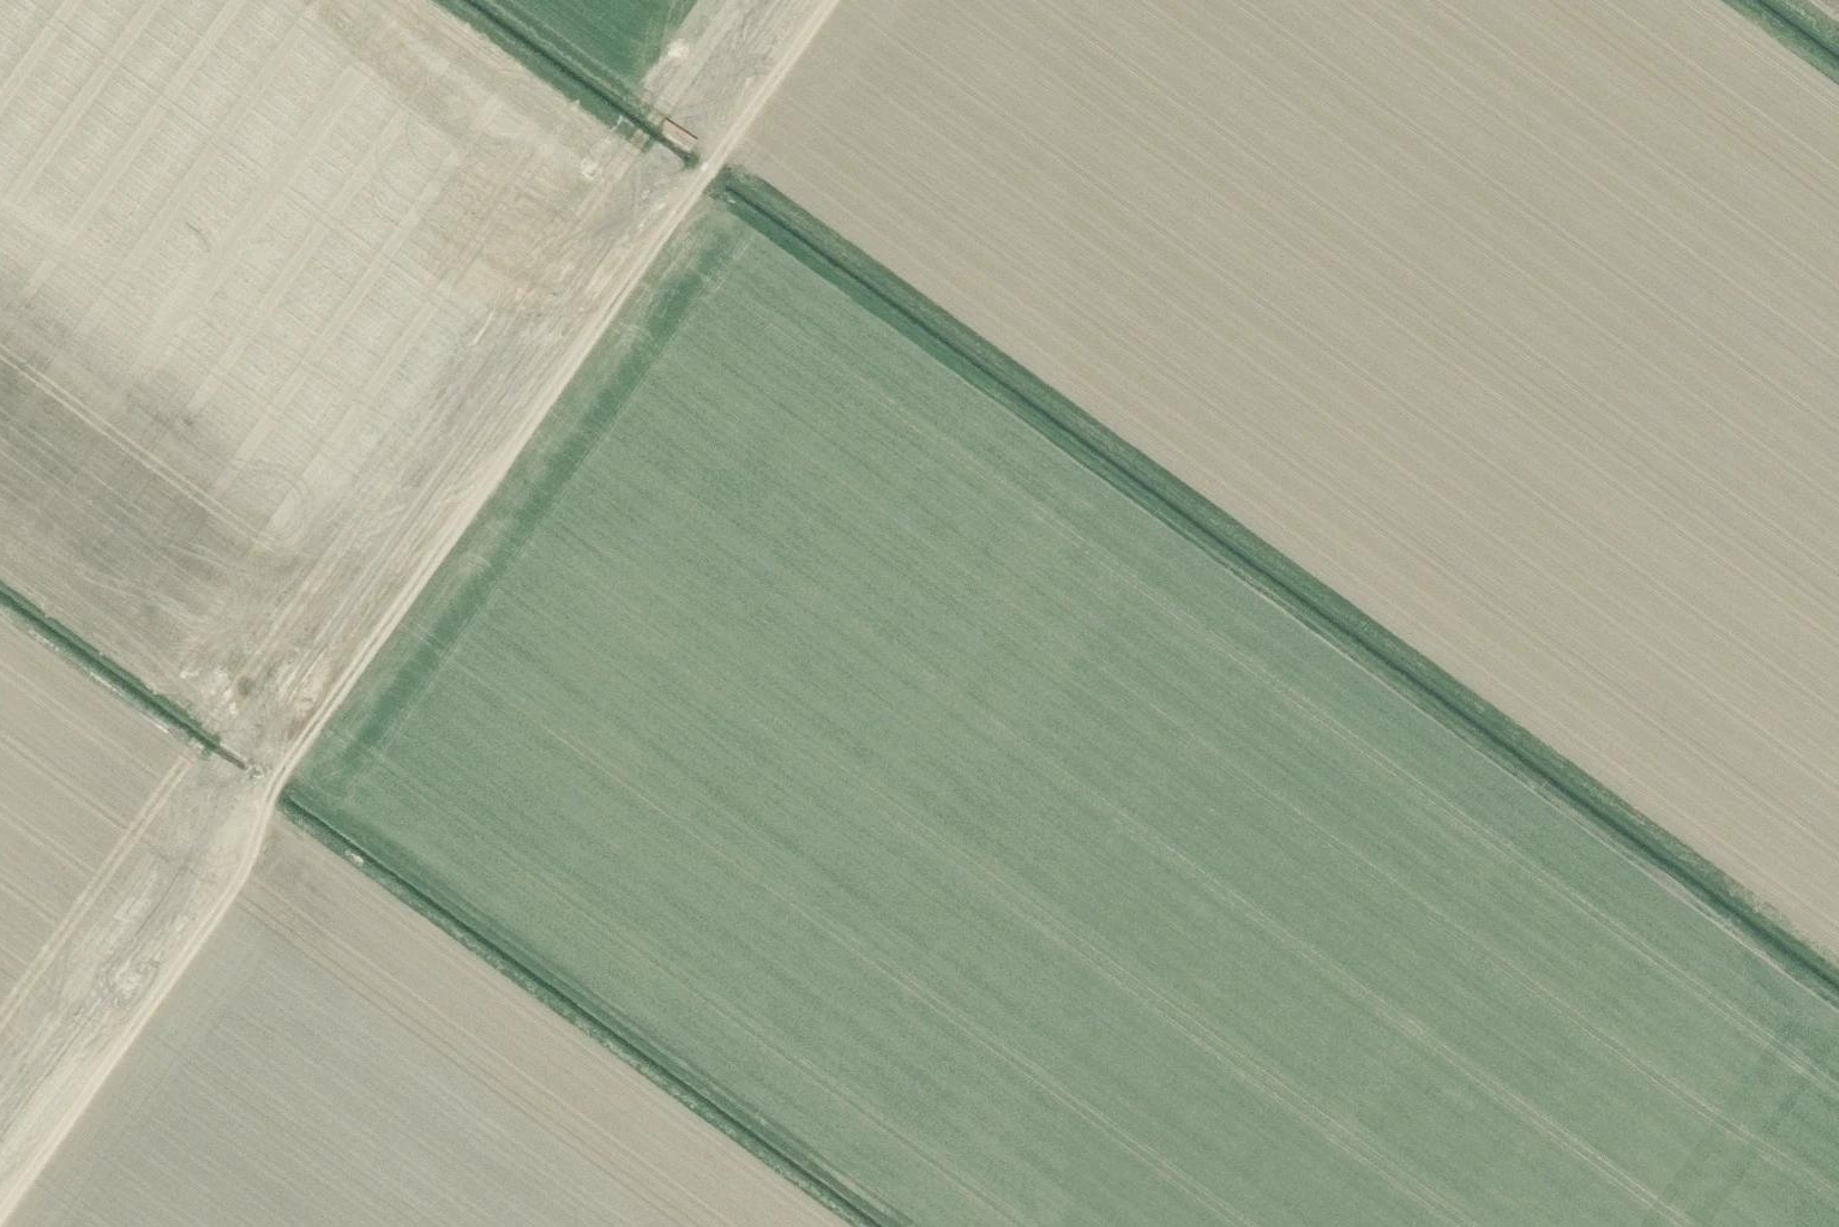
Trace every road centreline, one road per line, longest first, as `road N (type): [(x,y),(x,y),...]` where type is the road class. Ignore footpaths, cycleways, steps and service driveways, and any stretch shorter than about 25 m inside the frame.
road 1 (track): [(833,0),(291,758),(264,808),(241,881),(0,1219)]

